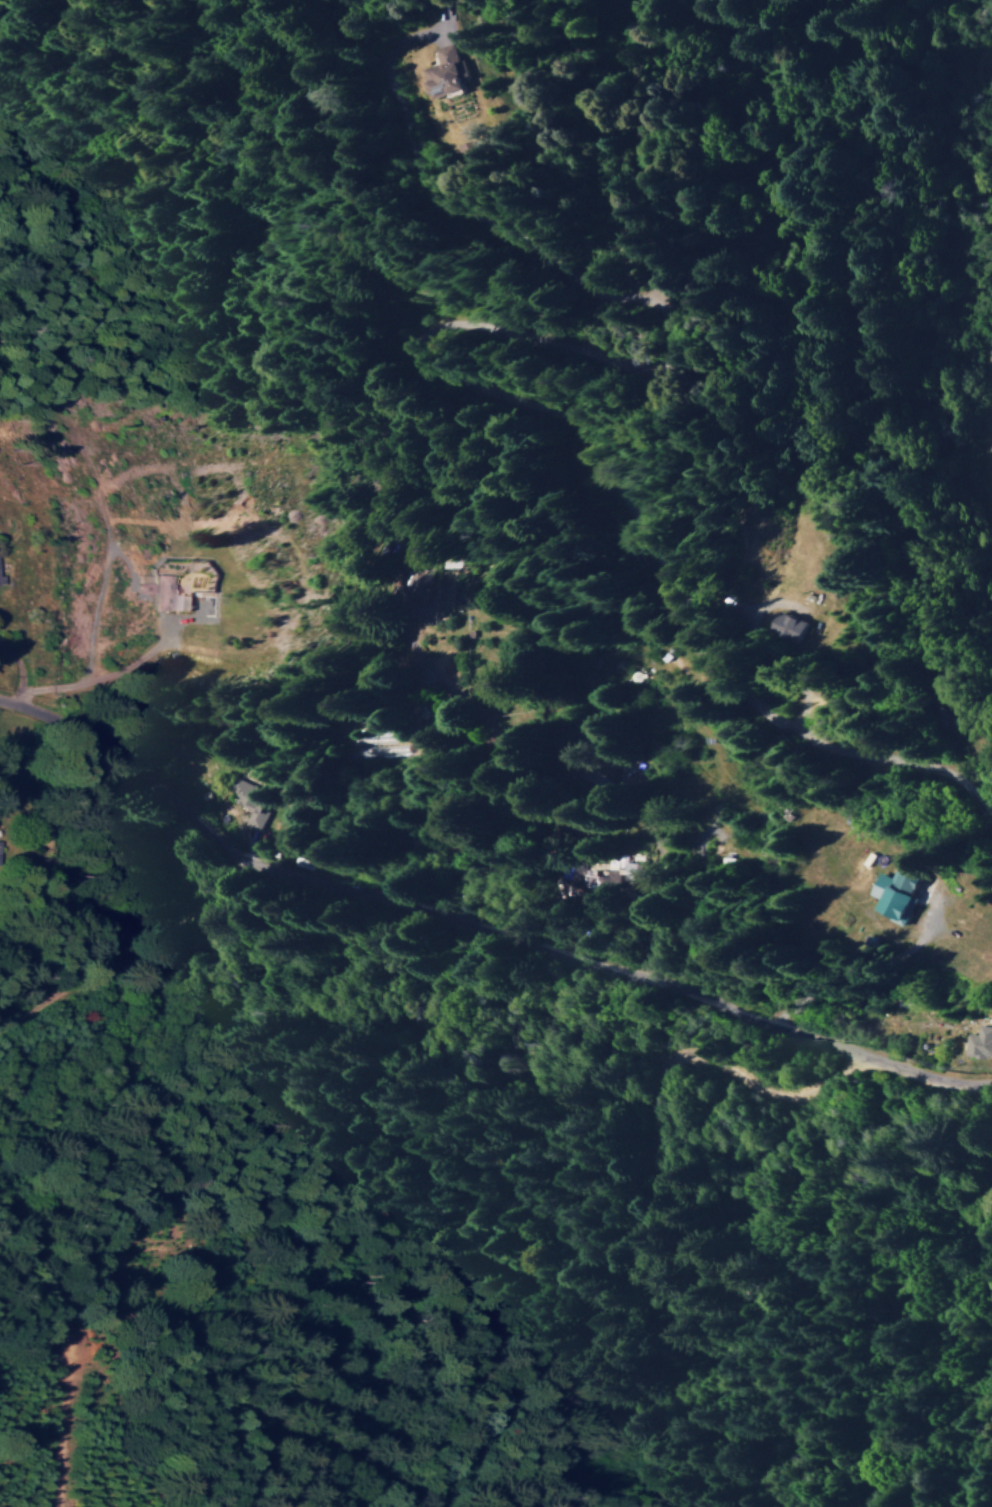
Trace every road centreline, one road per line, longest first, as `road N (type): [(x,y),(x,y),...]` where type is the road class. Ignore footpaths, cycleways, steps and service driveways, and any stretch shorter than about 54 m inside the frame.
road 1 (tertiary): [(0,705),(72,730),(107,752),(178,819),(250,868),(658,986),(924,1080),(991,1088)]
road 2 (residential): [(448,1506),(572,1320),(633,1207),(646,1139),(645,1082),(654,1068),(679,1056),(696,1059),(791,1106),(829,1095),(851,1056)]
road 3 (residential): [(250,868),(199,914),(159,924),(95,977),(0,1034)]

